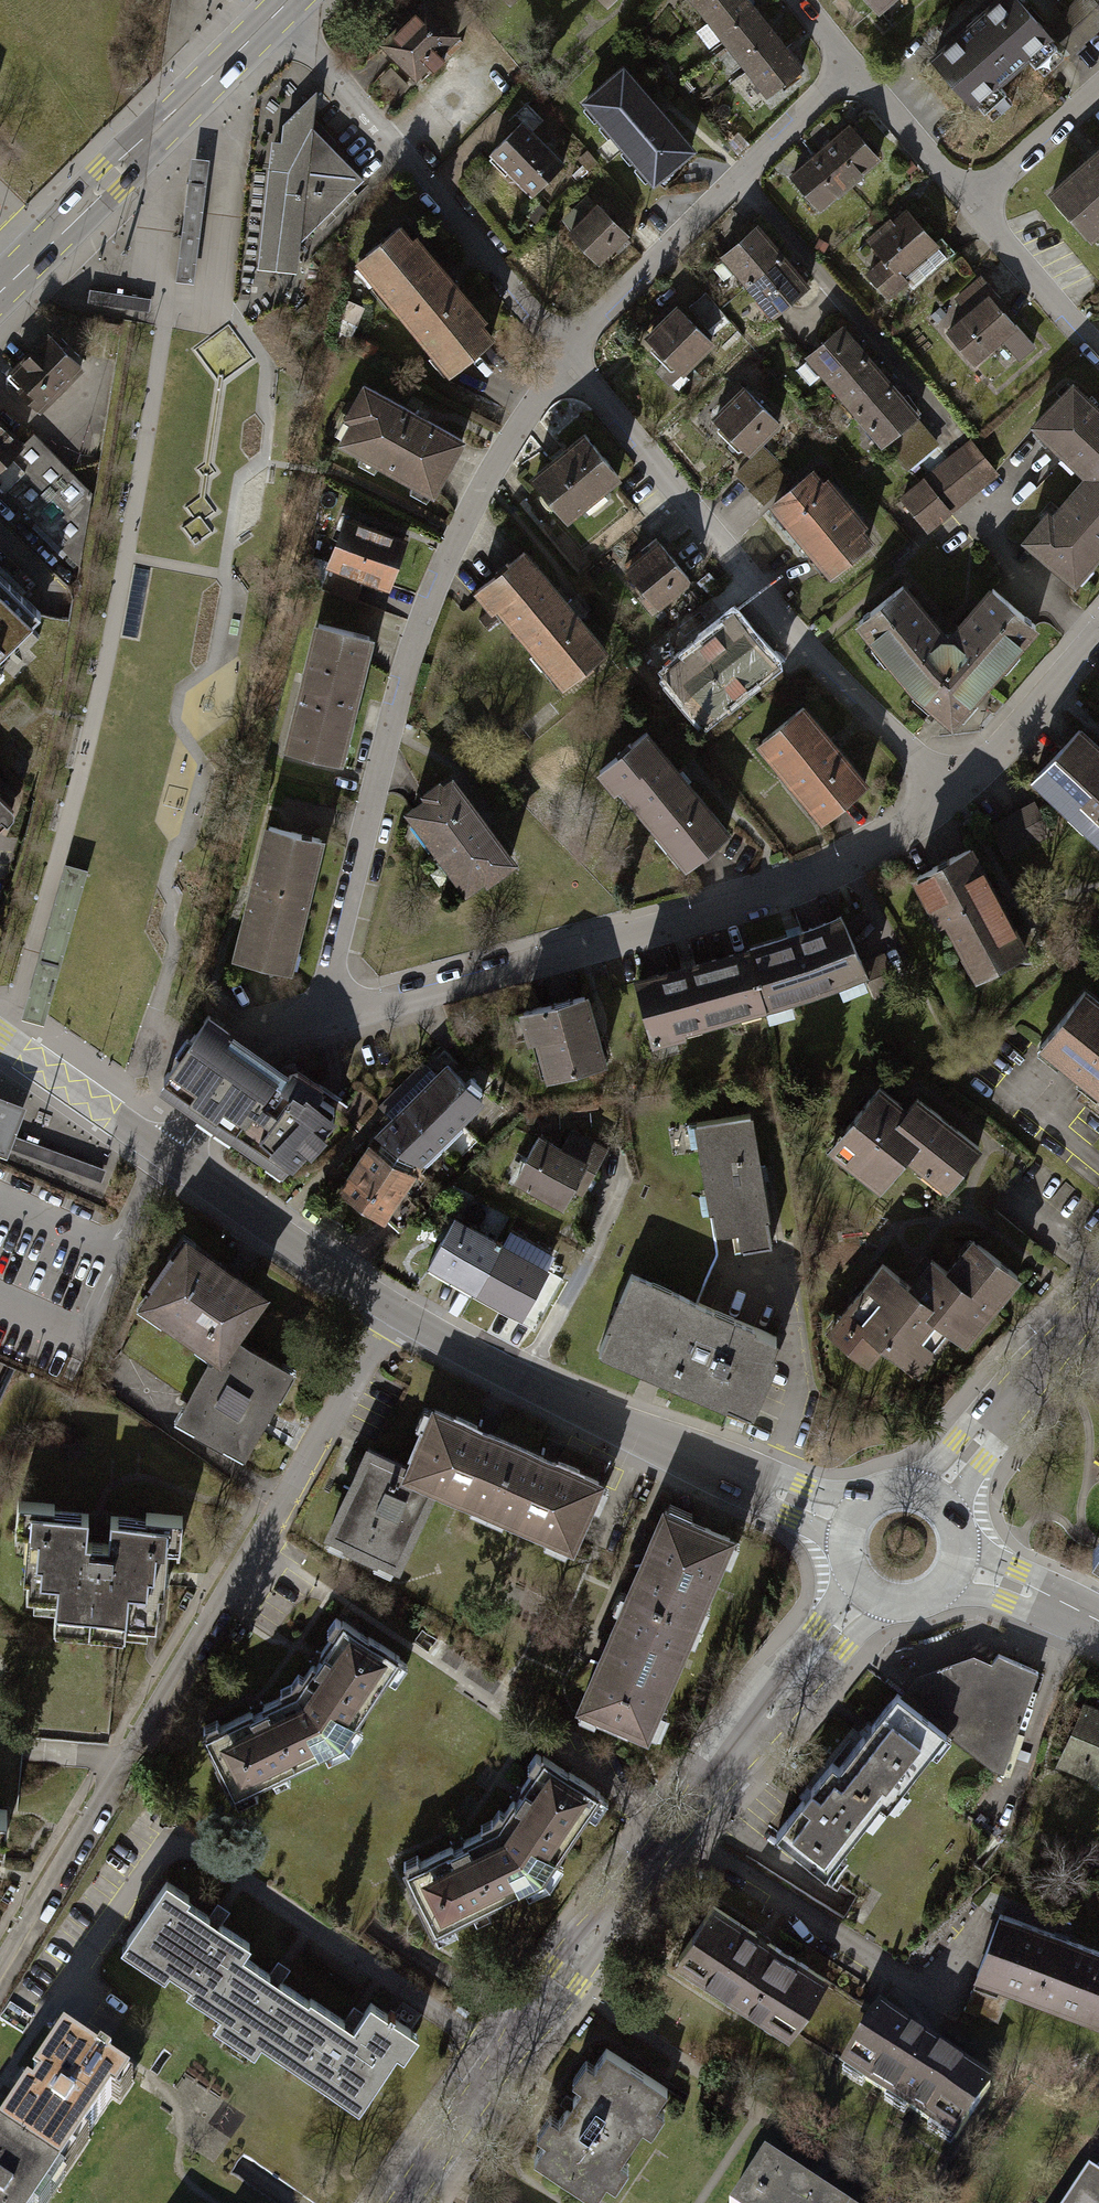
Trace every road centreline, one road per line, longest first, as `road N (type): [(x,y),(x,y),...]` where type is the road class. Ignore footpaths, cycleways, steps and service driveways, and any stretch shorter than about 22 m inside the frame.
road 1 (tertiary): [(172,1157),(397,1314),(527,1382),(850,1525)]
road 2 (residential): [(322,1023),(403,680),(439,582),(563,354)]
road 3 (residential): [(953,798),(872,861),(762,908),(322,1023)]
road 4 (residential): [(953,798),(804,643),(563,354)]
road 5 (tertiary): [(730,1762),(565,1975),(413,2202)]
road 6 (residential): [(563,354),(275,14)]
road 7 (residential): [(563,354),(850,68)]
road 8 (primary): [(0,292),(275,14)]
road 9 (tertiary): [(1098,1301),(929,1499)]
road 10 (residential): [(1098,635),(953,798)]
road 11 (tertiary): [(730,1762),(867,1595)]
road 12 (residential): [(322,1023),(258,1039),(172,1157)]
road 13 (tertiary): [(0,1039),(172,1157)]
road 14 (residential): [(969,204),(1098,349)]
road 15 (residential): [(850,68),(969,204)]
road 16 (residential): [(1098,92),(969,204)]
road 17 (tertiary): [(955,1568),(1098,1622)]

